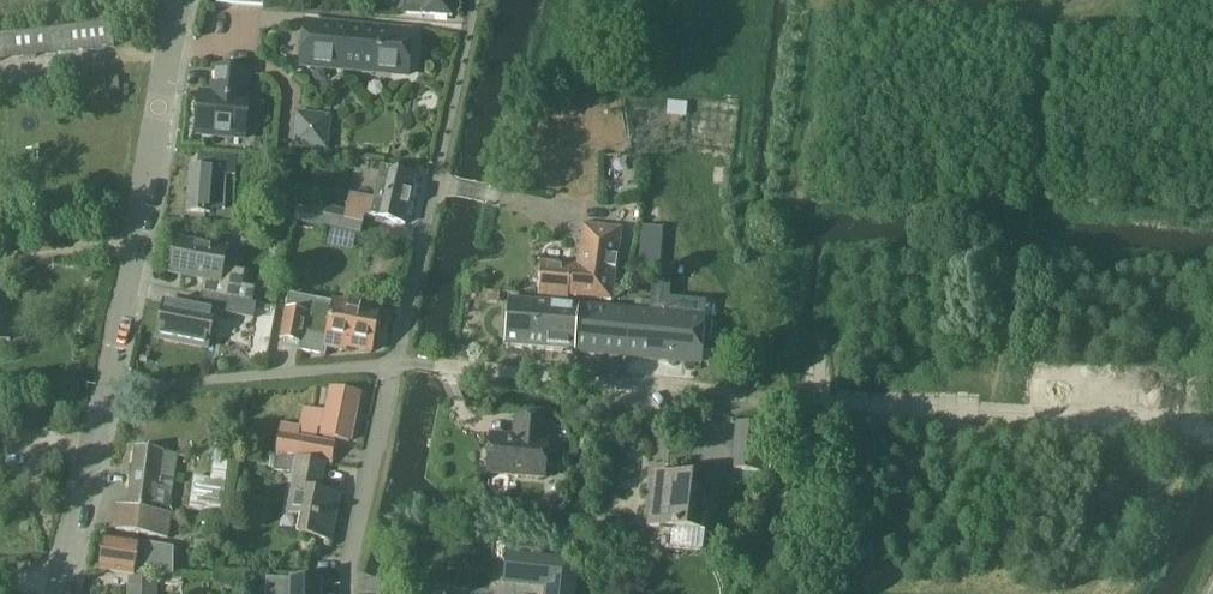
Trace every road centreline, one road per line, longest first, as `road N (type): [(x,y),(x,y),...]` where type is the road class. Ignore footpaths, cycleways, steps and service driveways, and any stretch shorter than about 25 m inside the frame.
road 1 (residential): [(112,391),(393,364),(855,405)]
road 2 (residential): [(112,391),(181,0)]
road 3 (residential): [(62,593),(112,391)]

